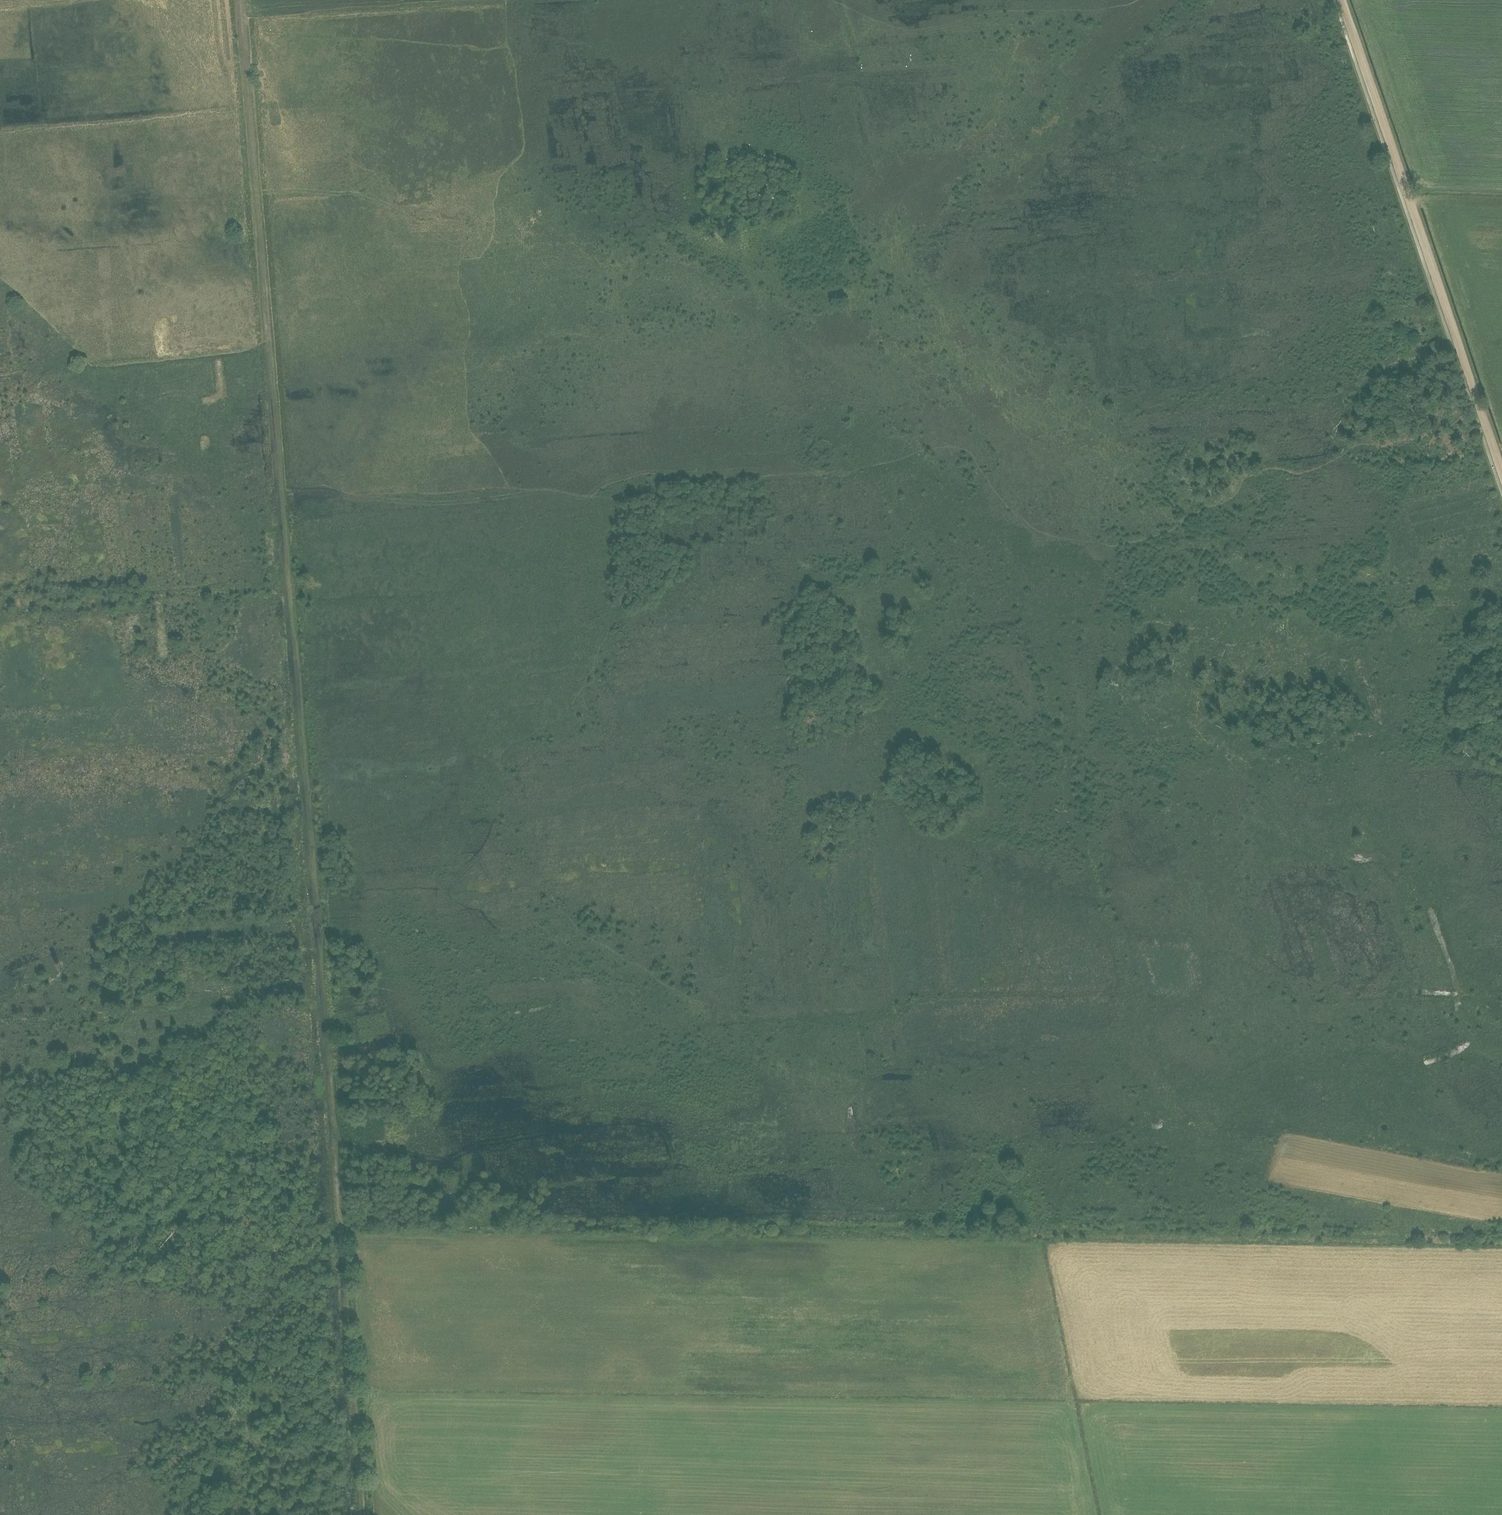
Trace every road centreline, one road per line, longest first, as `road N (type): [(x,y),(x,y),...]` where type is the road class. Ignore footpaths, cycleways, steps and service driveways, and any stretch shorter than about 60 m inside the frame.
road 1 (track): [(1341,0),(1501,474)]

